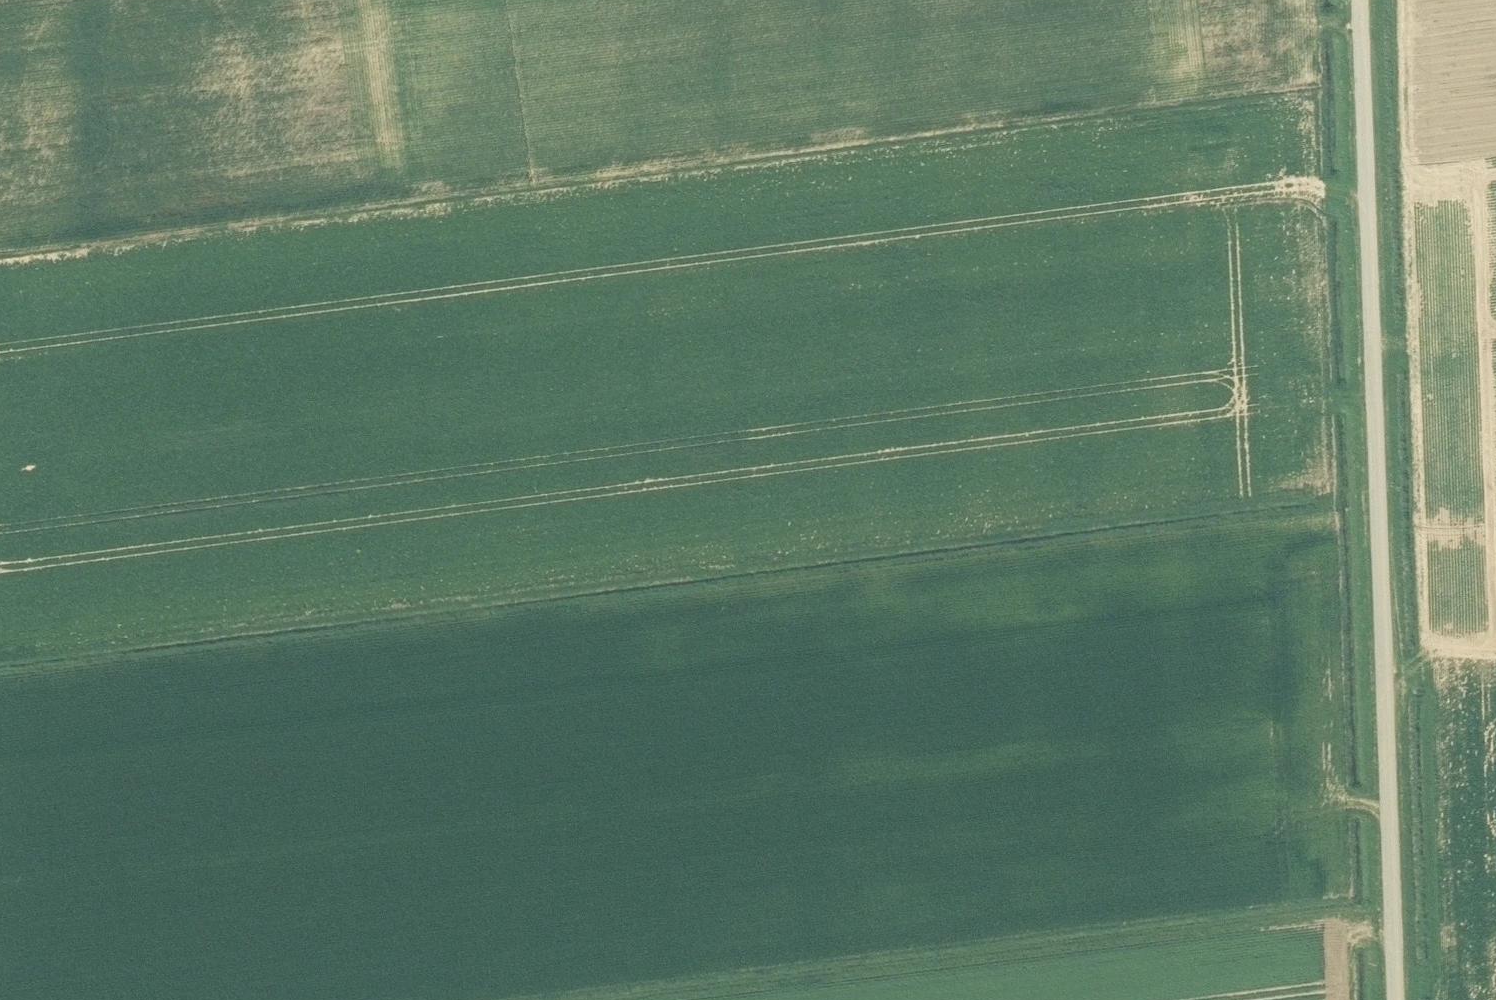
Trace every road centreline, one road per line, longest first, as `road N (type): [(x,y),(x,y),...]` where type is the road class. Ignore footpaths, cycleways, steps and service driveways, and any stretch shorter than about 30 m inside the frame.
road 1 (unclassified): [(1398,999),(1362,0)]

